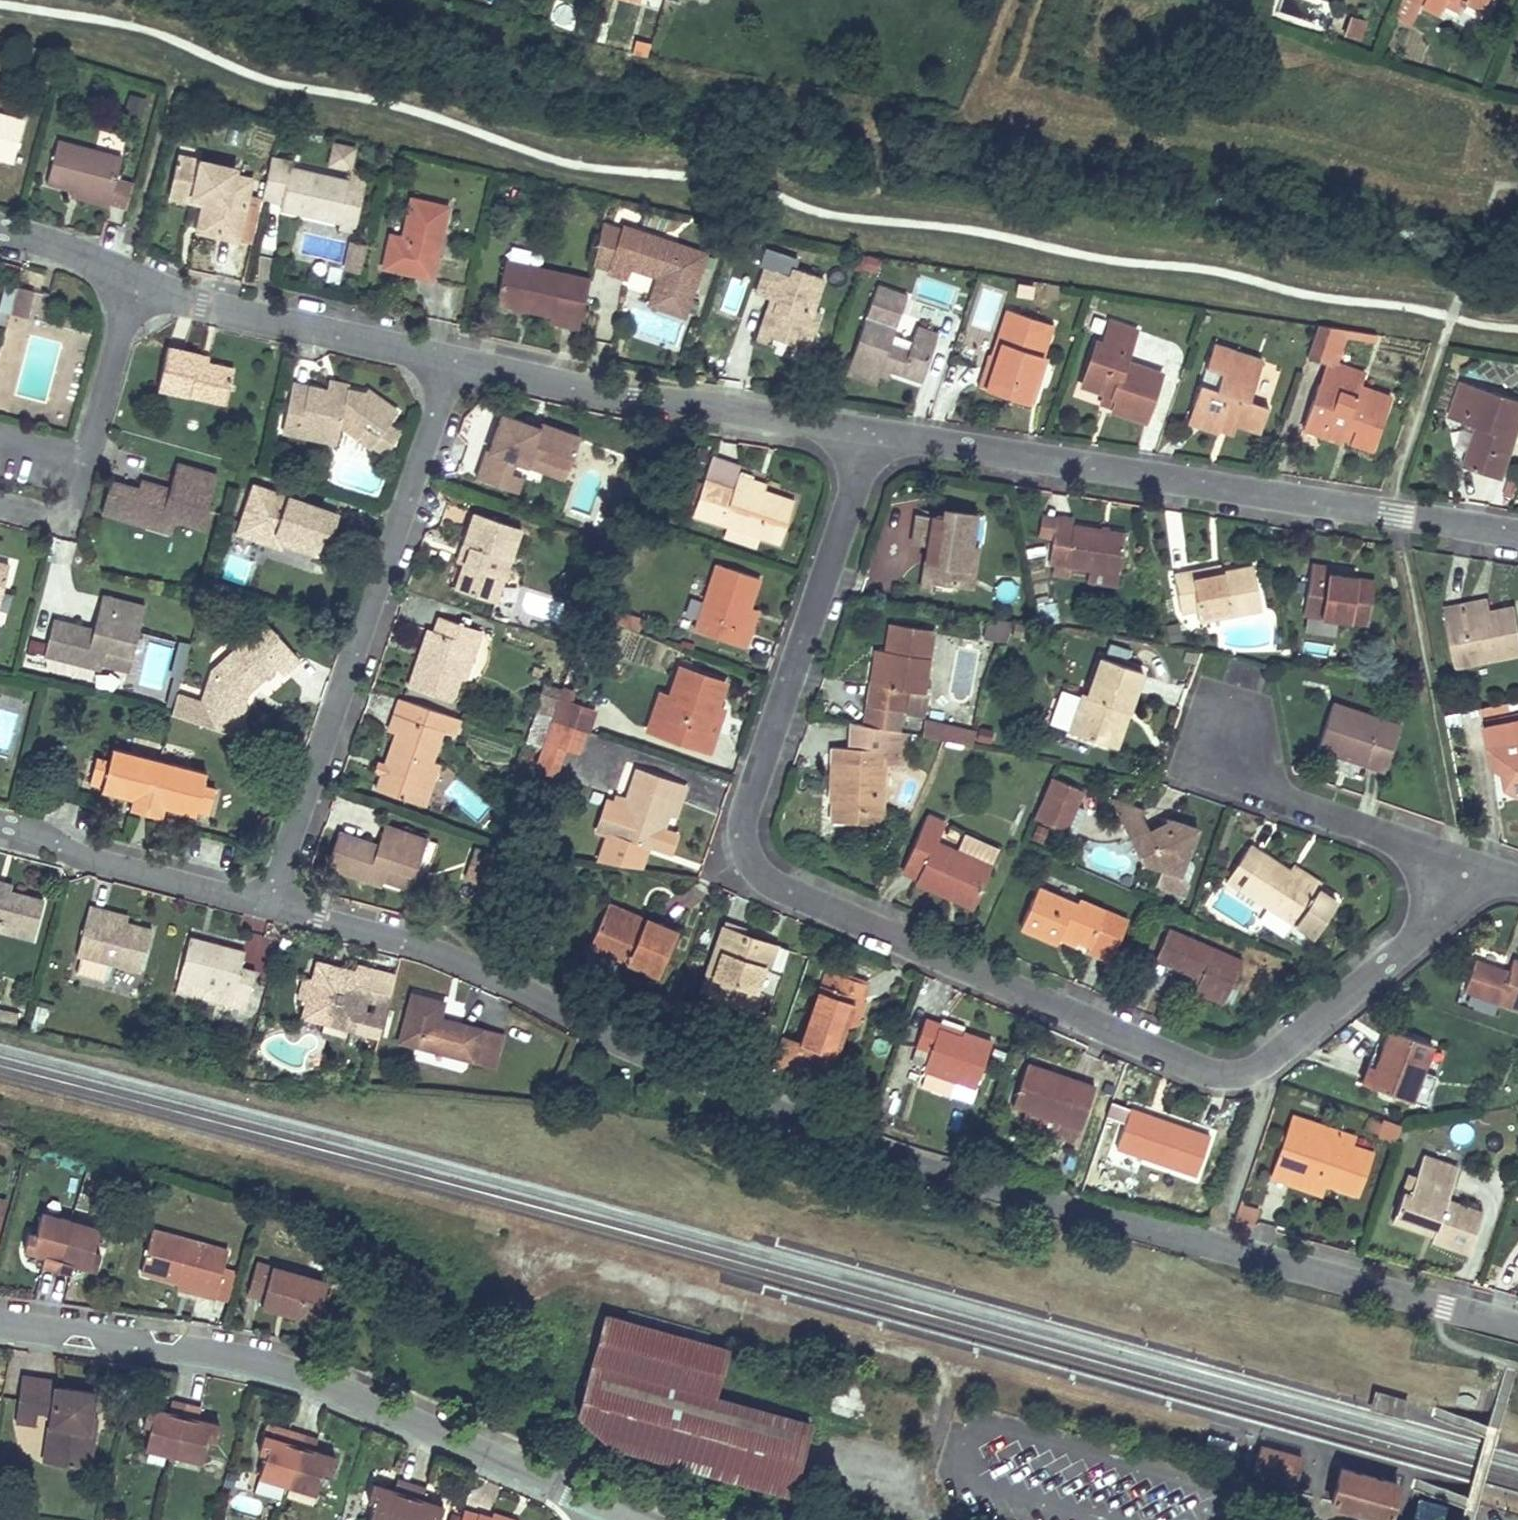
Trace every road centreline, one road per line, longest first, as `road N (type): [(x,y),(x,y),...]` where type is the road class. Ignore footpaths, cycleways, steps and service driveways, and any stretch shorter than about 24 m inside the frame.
road 1 (residential): [(270,904),(429,949),(726,1087),(925,1167),(1517,1328)]
road 2 (residential): [(1482,882),(1267,1062),(1234,1077),(1202,1072),(765,876),(740,816),(871,433)]
road 3 (residential): [(871,433),(1517,528)]
road 4 (residential): [(612,1513),(293,1370),(220,1351),(0,1320)]
road 5 (residential): [(457,358),(270,904)]
road 6 (residential): [(0,236),(457,358)]
road 7 (residential): [(457,358),(632,397),(871,433)]
road 8 (residential): [(1482,882),(1409,843),(1287,803),(1230,742)]
road 9 (residential): [(0,833),(270,904)]

